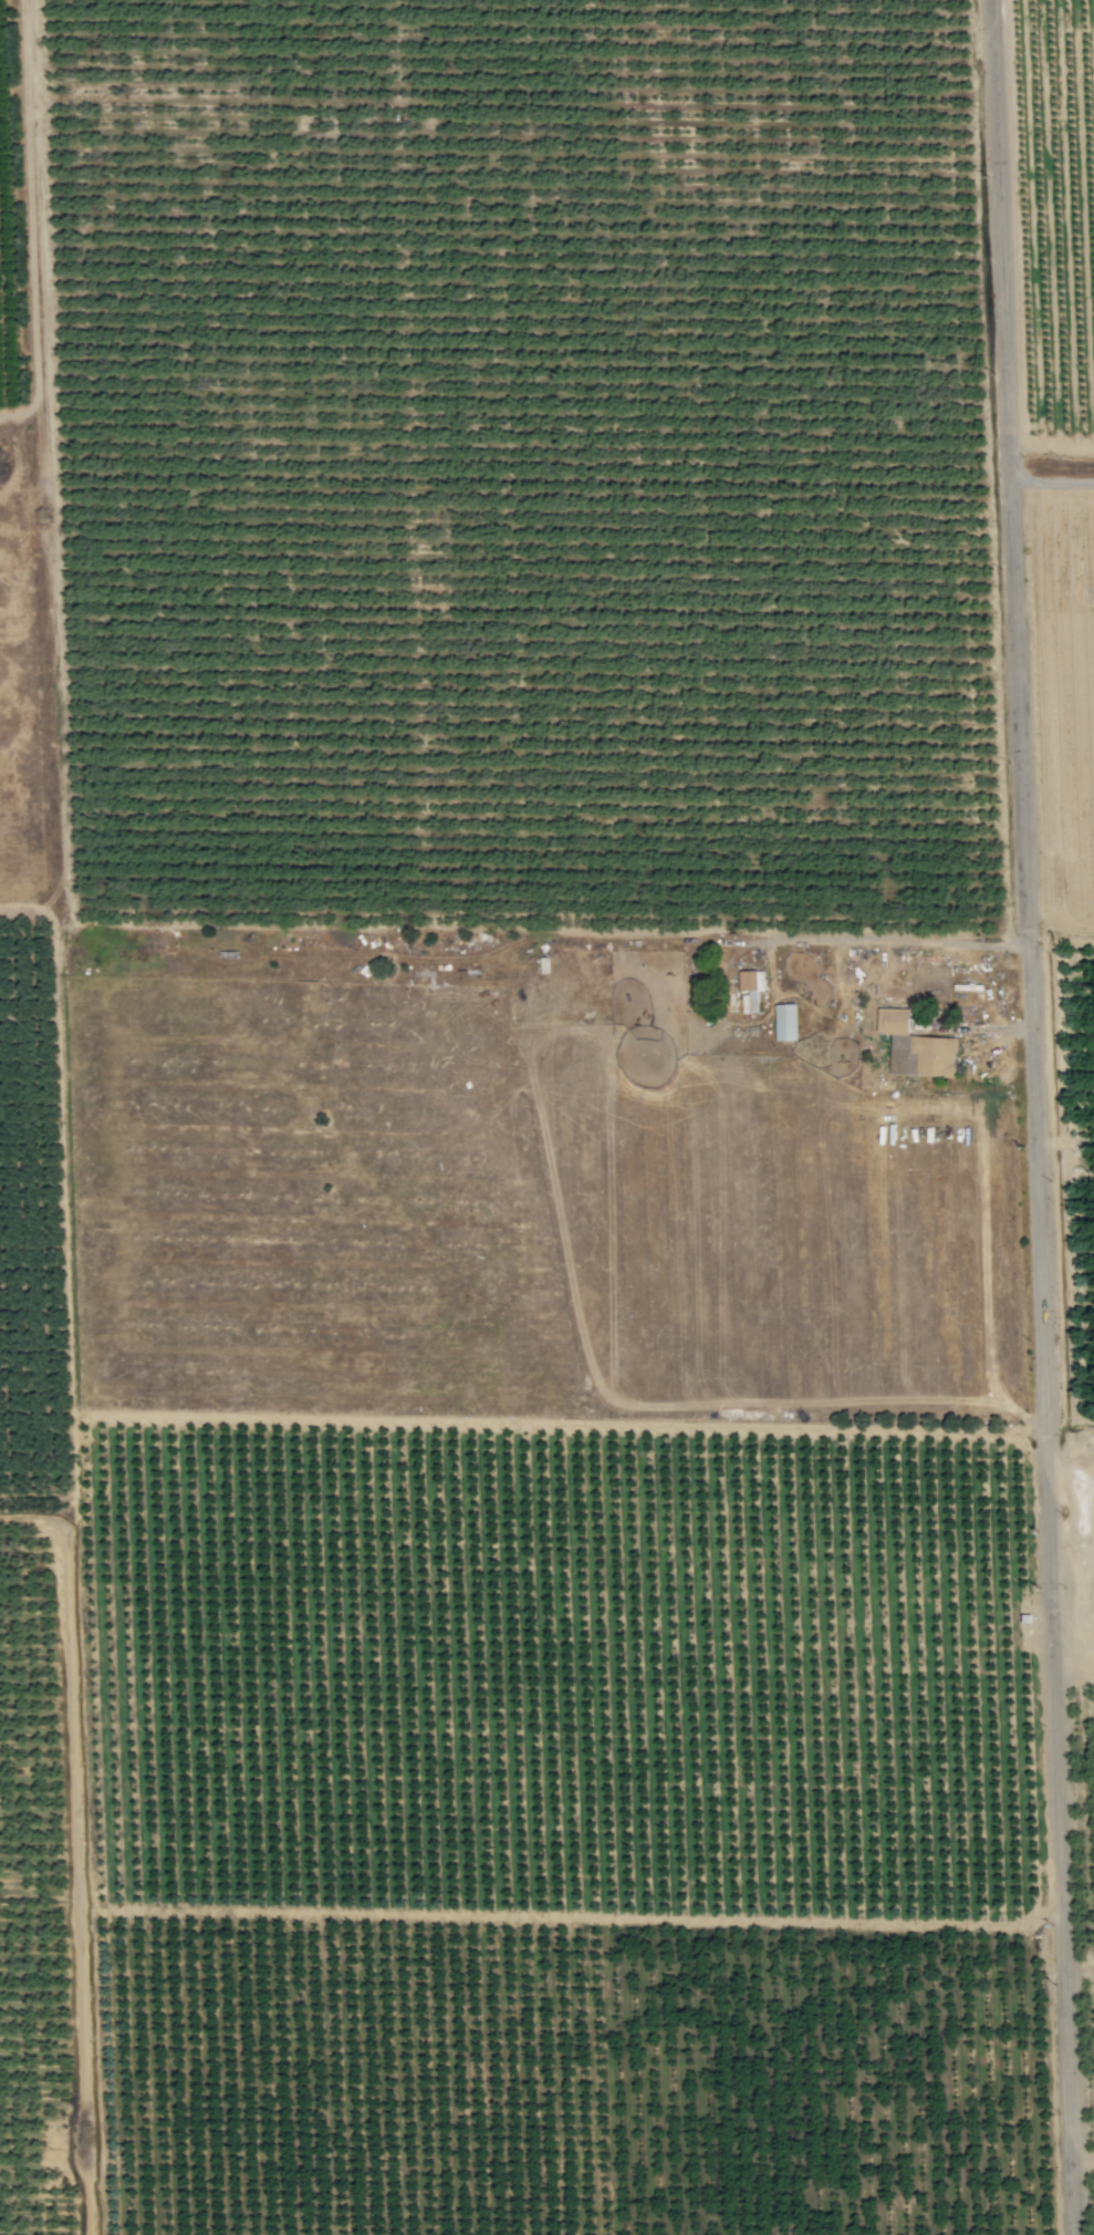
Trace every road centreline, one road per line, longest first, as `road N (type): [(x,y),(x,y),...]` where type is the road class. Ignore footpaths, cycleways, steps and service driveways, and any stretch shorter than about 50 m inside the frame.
road 1 (residential): [(1076,2234),(992,0)]

